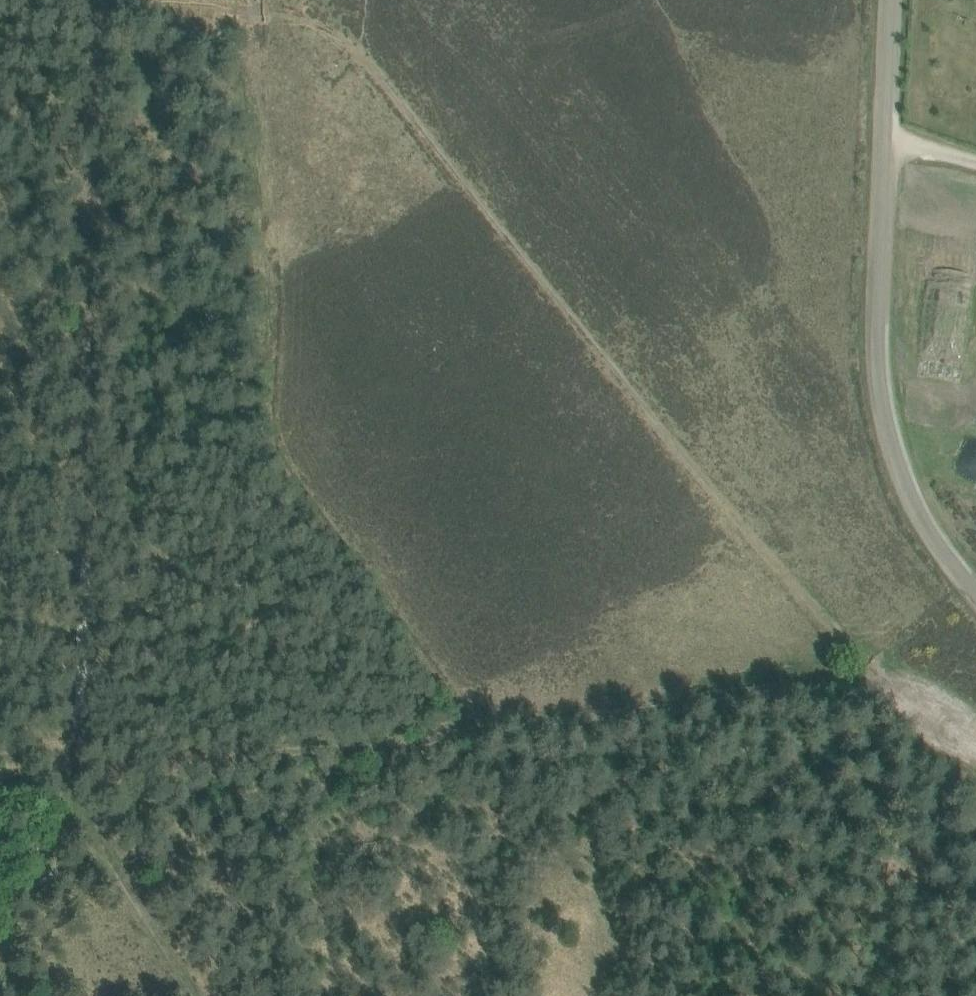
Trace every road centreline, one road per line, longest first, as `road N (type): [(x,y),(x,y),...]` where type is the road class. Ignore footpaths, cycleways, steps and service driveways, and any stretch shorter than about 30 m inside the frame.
road 1 (track): [(975,732),(908,705),(862,655),(336,24),(299,10),(165,0)]
road 2 (track): [(80,780),(890,686)]
road 3 (track): [(80,780),(93,0)]
road 4 (unclassified): [(975,589),(904,476),(884,409),(896,0)]
road 5 (track): [(208,995),(91,798)]
road 6 (track): [(91,798),(0,979)]

